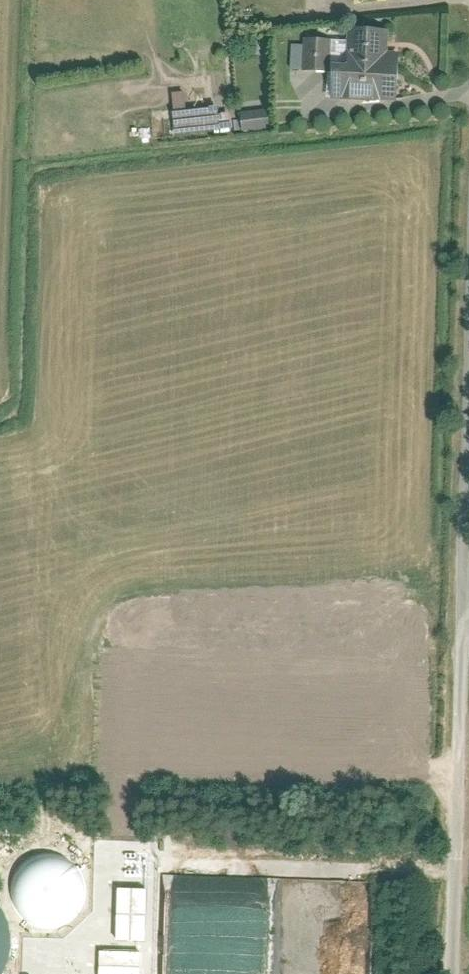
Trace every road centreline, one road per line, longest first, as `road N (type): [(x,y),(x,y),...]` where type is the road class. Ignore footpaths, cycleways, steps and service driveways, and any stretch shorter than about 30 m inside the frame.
road 1 (unclassified): [(466,0),(451,616)]
road 2 (unclassified): [(451,616),(442,973)]

